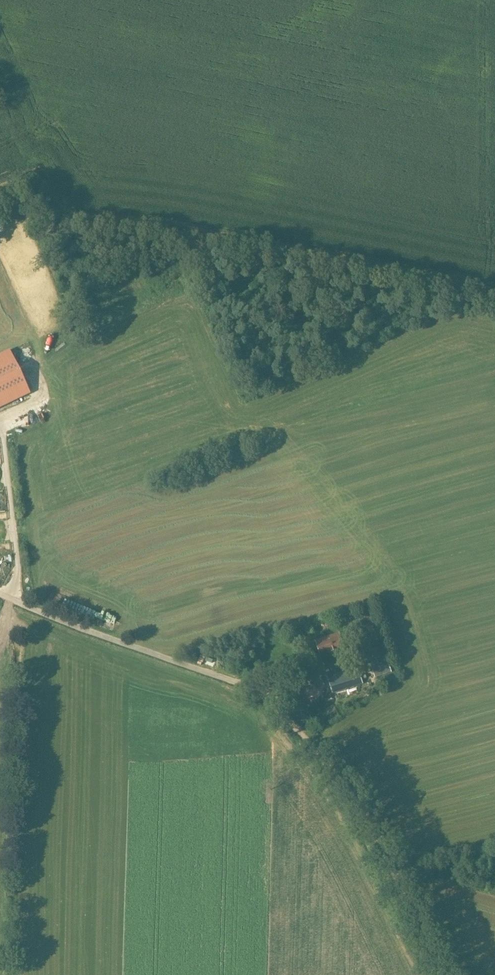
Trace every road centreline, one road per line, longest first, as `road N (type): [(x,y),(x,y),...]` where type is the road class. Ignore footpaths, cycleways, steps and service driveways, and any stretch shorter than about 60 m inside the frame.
road 1 (track): [(442,974),(364,815),(285,714),(244,686),(0,591)]
road 2 (track): [(4,435),(18,600)]

